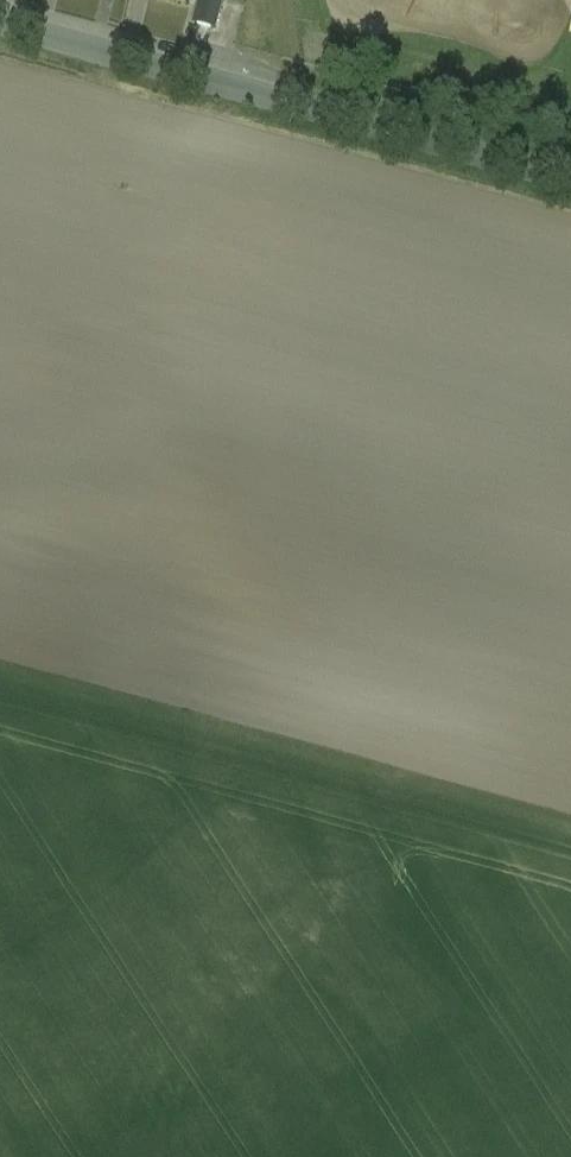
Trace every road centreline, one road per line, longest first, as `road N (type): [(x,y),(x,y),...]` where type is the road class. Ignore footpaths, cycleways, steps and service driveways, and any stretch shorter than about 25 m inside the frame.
road 1 (residential): [(0,20),(570,181)]

